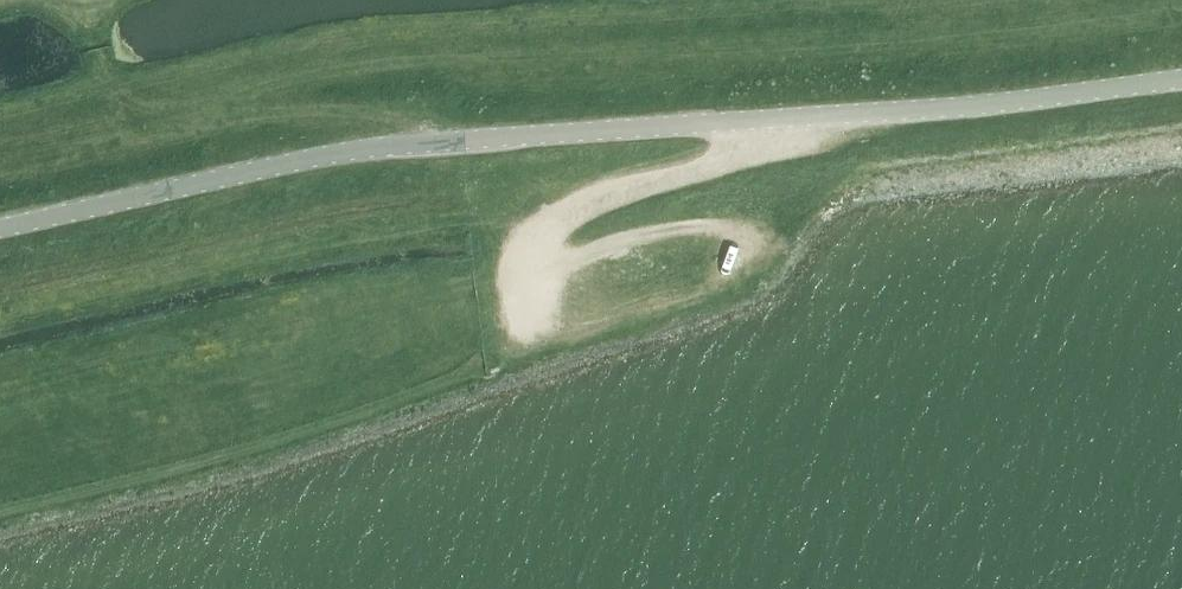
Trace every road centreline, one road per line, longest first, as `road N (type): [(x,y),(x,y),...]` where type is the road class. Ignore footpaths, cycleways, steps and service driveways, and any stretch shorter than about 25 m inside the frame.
road 1 (tertiary): [(0,228),(362,150),(976,108),(1181,81)]
road 2 (track): [(85,0),(111,133),(254,115),(386,114),(419,118),(434,143)]
road 3 (track): [(526,329),(531,246),(561,215),(747,160),(783,120)]

